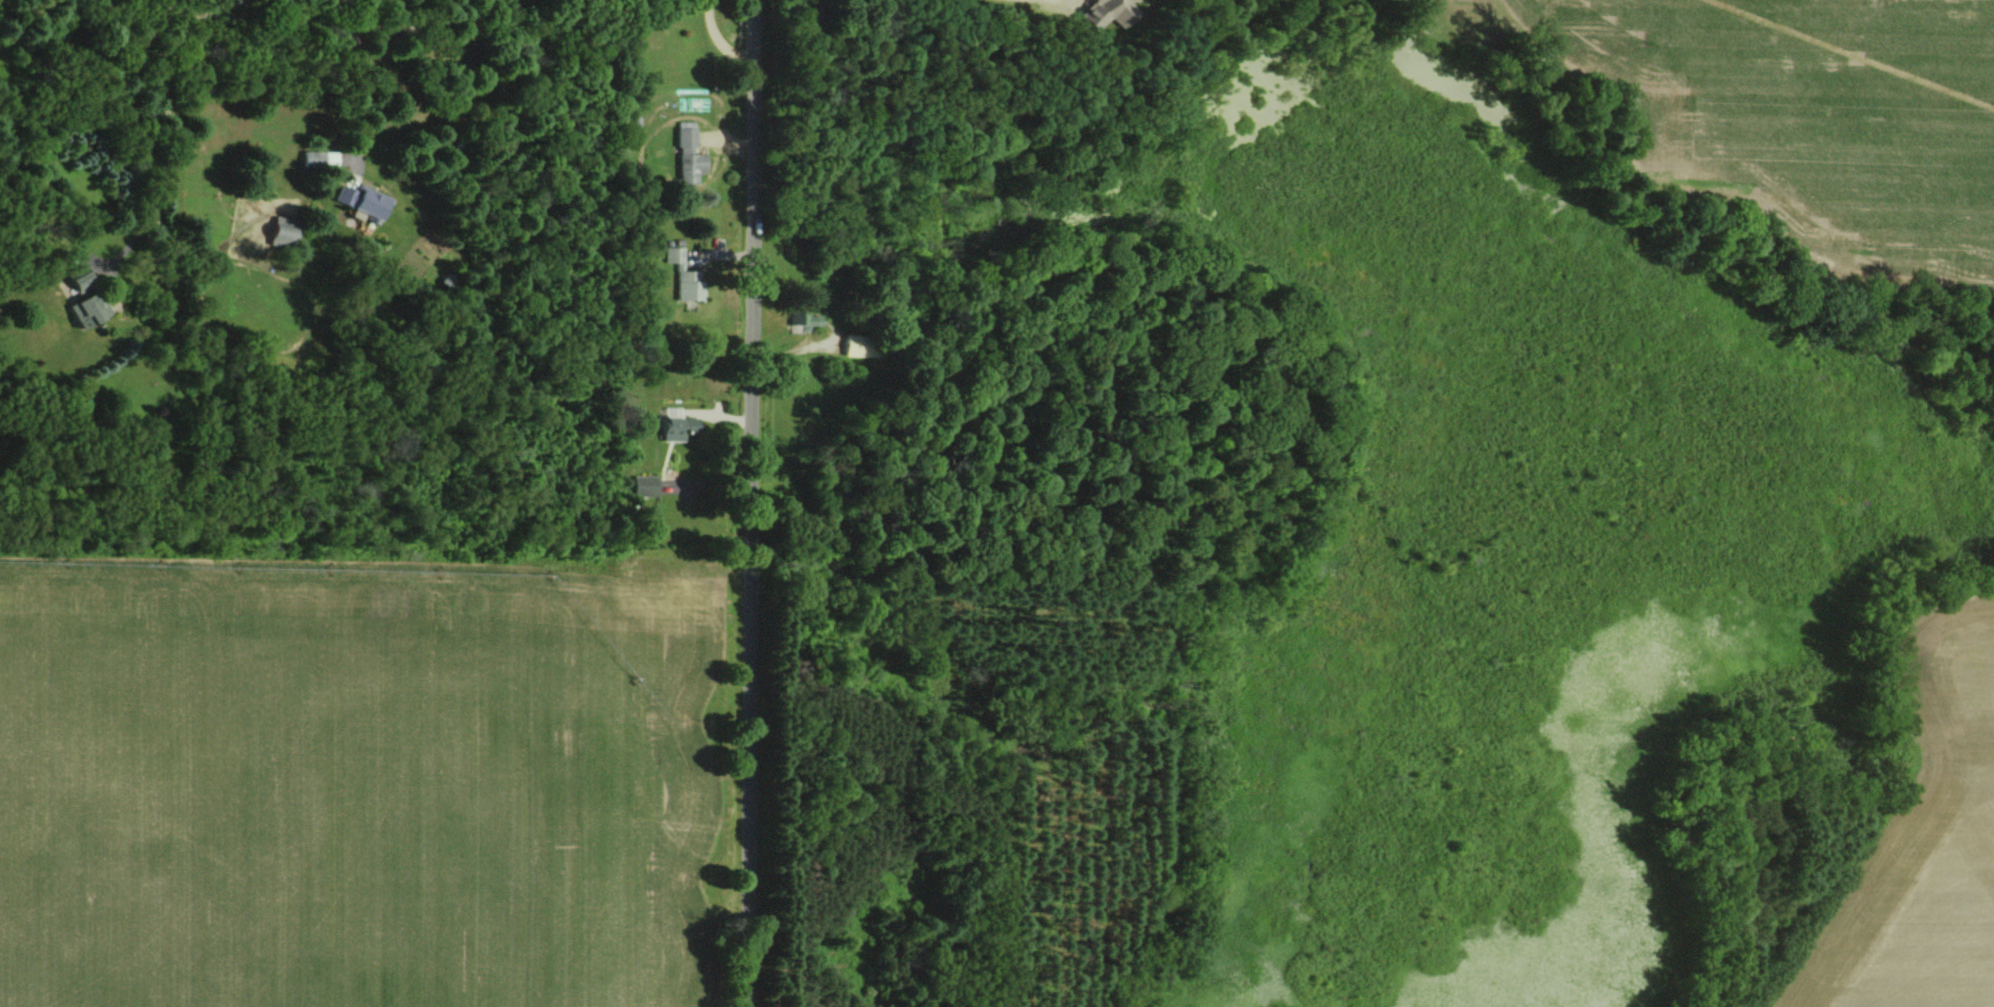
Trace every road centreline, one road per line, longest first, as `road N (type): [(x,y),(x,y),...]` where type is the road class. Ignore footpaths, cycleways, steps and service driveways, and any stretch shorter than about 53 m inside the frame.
road 1 (residential): [(744,1006),(750,0)]

